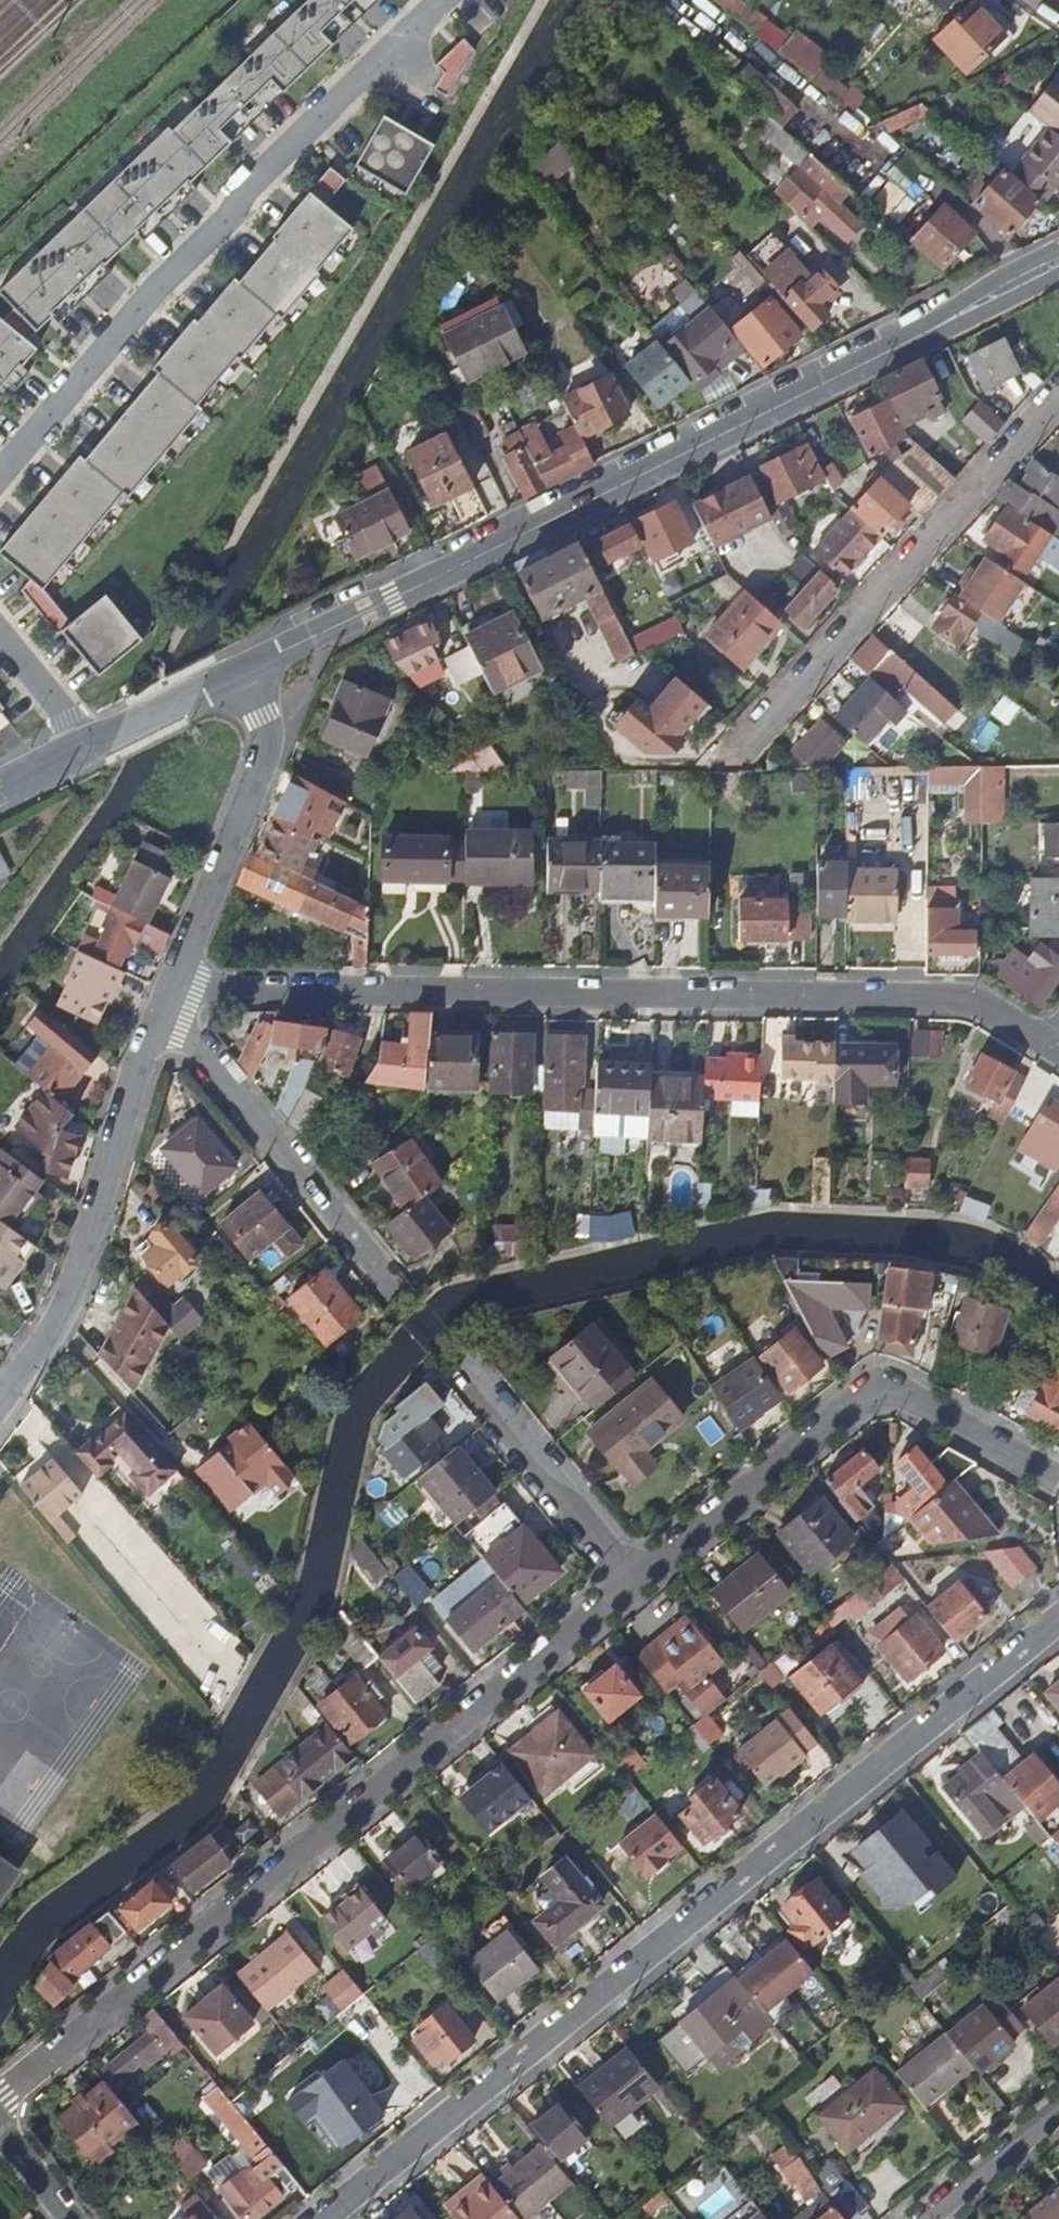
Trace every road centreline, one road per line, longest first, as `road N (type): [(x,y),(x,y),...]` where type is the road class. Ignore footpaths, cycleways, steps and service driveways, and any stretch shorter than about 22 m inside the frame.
road 1 (residential): [(319,2218),(1058,1617)]
road 2 (residential): [(253,667),(1058,261)]
road 3 (residential): [(1048,1050),(985,1011),(940,998),(171,987)]
road 4 (residential): [(626,1578),(0,2101)]
road 5 (residential): [(1058,1483),(876,1386),(626,1578)]
road 6 (residential): [(0,1395),(55,1318),(76,1271),(124,1099),(160,1015)]
road 7 (residential): [(389,1296),(160,1015)]
road 8 (residential): [(171,987),(255,767),(253,667)]
road 9 (residential): [(0,791),(253,667)]
road 10 (residential): [(458,1371),(626,1578)]
road 11 (residential): [(927,2218),(1058,2112)]

